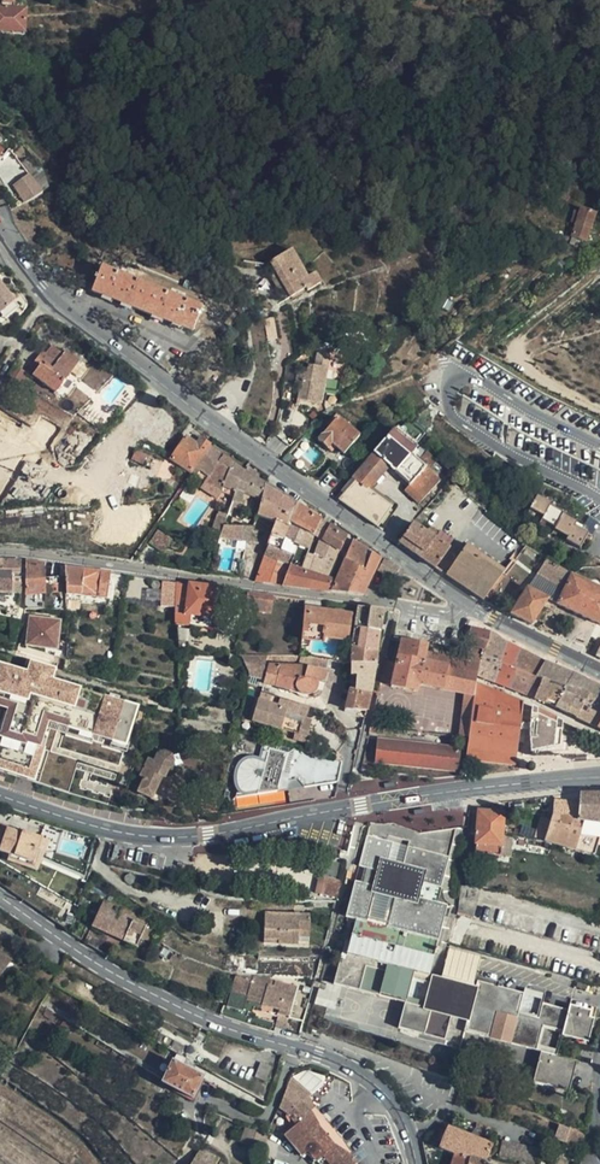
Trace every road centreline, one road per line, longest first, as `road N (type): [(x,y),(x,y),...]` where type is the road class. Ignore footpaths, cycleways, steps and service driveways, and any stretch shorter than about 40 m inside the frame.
road 1 (secondary): [(0,232),(46,301),(480,613)]
road 2 (secondary): [(599,777),(453,790),(156,836),(106,829),(0,795)]
road 3 (secondary): [(0,897),(132,987),(338,1062),(366,1080),(409,1131),(416,1163)]
road 4 (residential): [(0,553),(455,619),(480,613)]
road 5 (secondary): [(480,613),(599,673)]
road 6 (residential): [(599,734),(484,682)]

